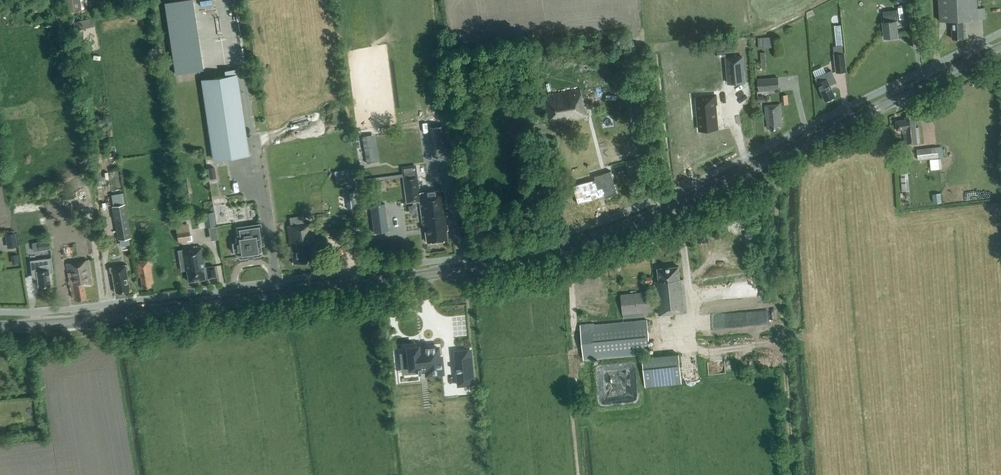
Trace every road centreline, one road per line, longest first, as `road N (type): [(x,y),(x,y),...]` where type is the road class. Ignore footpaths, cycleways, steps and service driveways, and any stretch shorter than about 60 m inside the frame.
road 1 (tertiary): [(0,326),(114,323),(529,256),(659,213),(1000,48)]
road 2 (track): [(765,162),(774,184),(792,474)]

